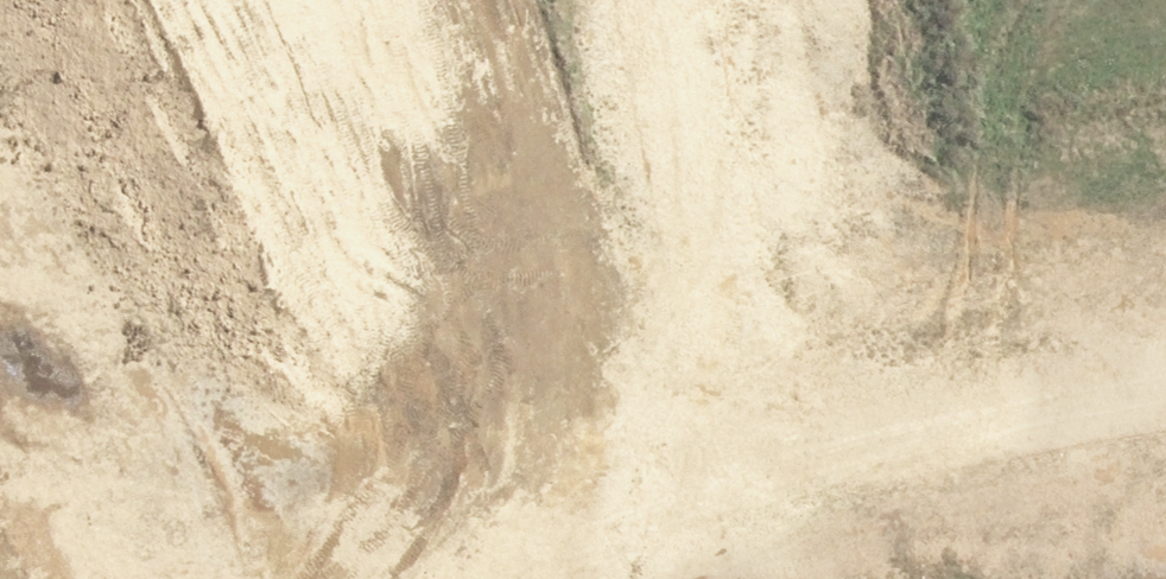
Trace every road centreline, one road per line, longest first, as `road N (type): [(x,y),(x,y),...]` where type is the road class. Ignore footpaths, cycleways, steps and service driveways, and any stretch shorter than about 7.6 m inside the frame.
road 1 (residential): [(414,578),(771,392)]
road 2 (residential): [(771,392),(1165,316)]
road 3 (residential): [(703,0),(771,392)]
road 4 (residential): [(0,294),(144,578)]

